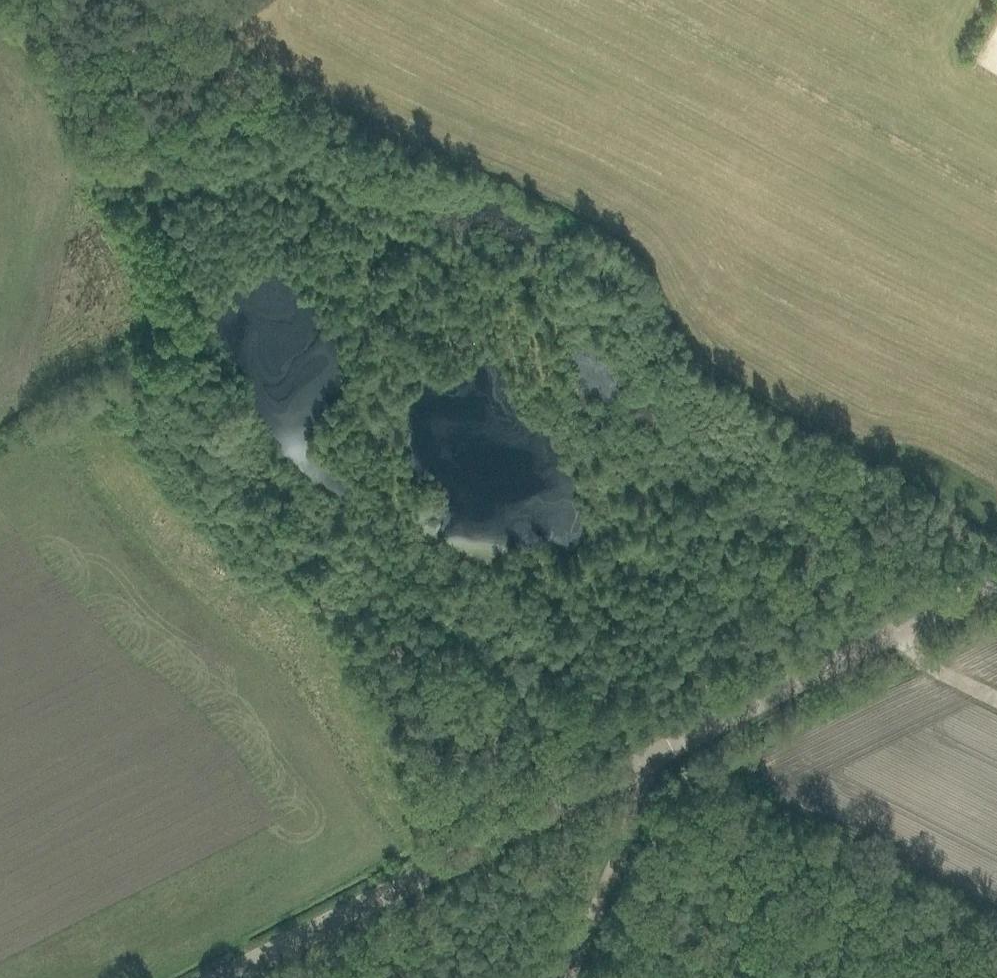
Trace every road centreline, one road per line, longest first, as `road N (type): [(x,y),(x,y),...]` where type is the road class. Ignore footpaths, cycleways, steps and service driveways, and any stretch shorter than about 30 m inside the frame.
road 1 (tertiary): [(223,977),(996,578)]
road 2 (track): [(644,760),(647,784),(569,977)]

